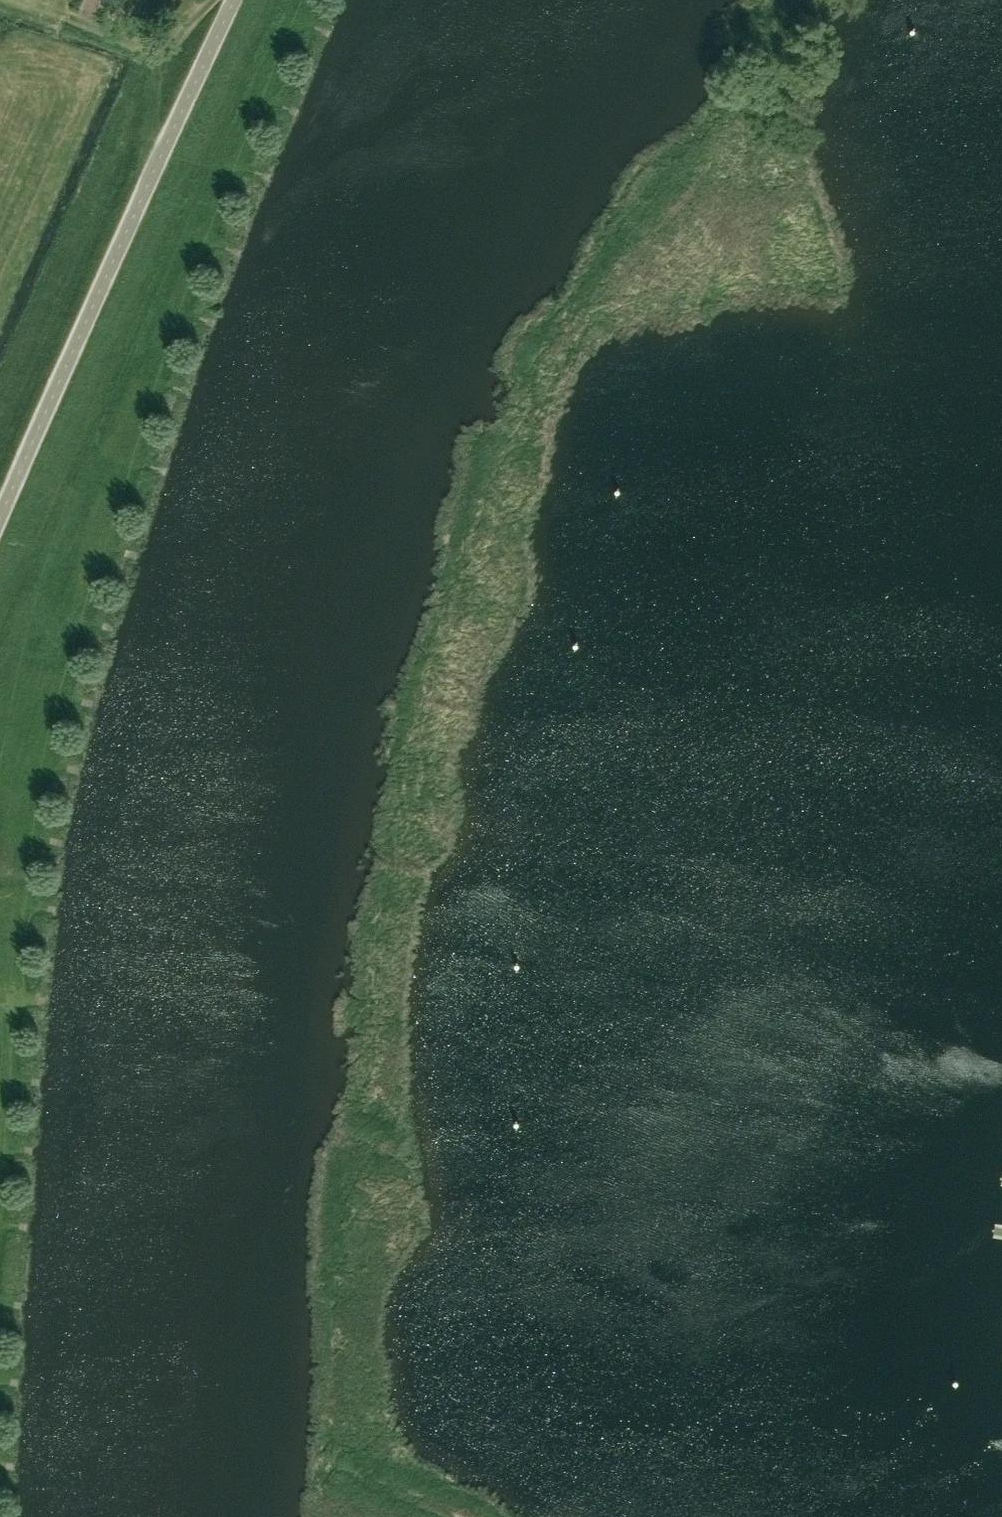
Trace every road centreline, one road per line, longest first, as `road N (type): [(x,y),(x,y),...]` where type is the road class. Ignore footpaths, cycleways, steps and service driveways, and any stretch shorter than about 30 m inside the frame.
road 1 (unclassified): [(0,518),(234,0)]

